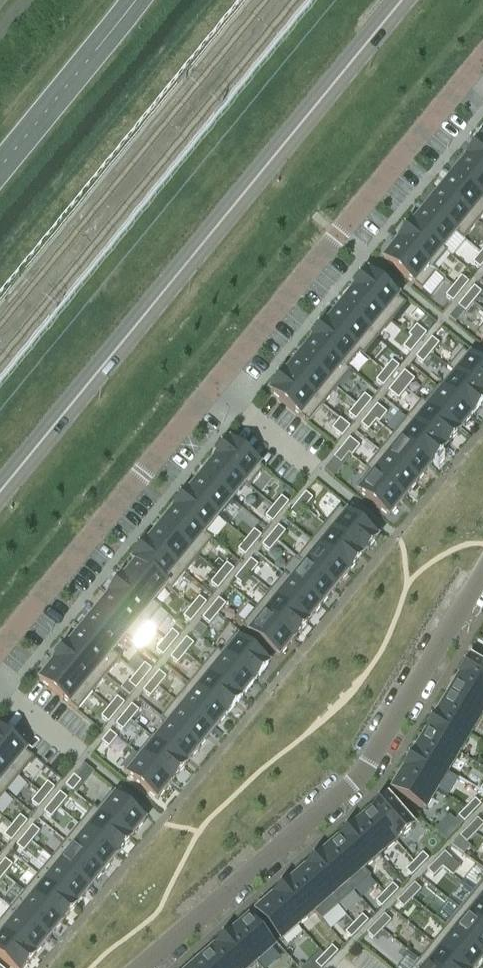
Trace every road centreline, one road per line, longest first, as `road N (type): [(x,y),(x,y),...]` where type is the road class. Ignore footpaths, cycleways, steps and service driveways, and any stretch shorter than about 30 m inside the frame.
road 1 (secondary): [(399,0),(0,489)]
road 2 (residential): [(140,967),(363,776),(482,564)]
road 3 (residential): [(482,58),(214,386)]
road 4 (residential): [(0,647),(214,386)]

